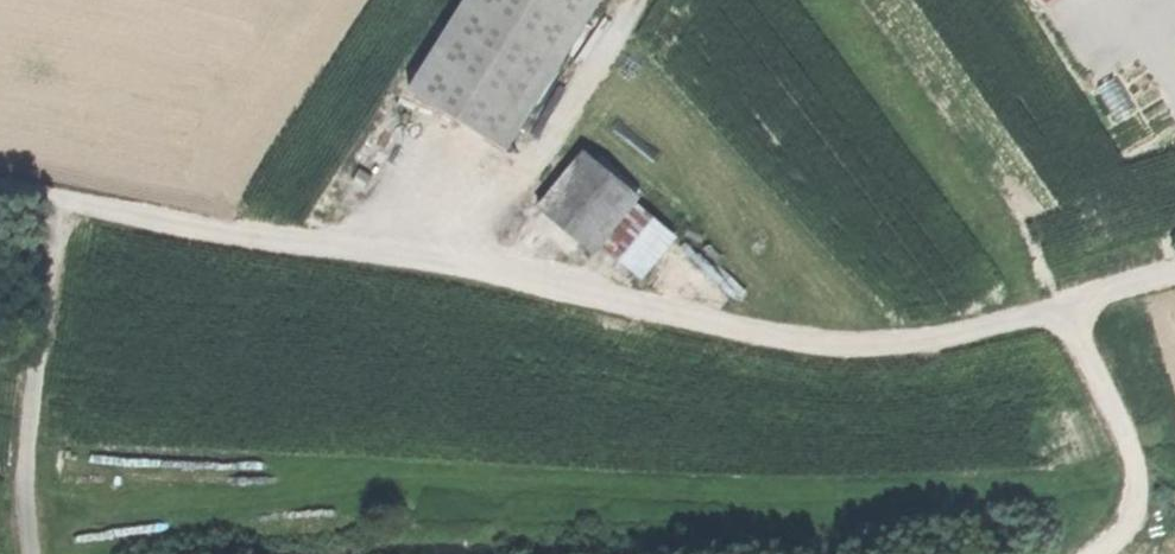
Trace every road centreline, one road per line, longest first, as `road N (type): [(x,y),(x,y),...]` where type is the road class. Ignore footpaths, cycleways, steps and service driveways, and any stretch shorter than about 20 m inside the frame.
road 1 (track): [(0,190),(785,337),(871,343),(1059,313),(1174,278)]
road 2 (track): [(47,198),(20,486),(32,553)]
road 3 (track): [(1059,313),(1134,442),(1140,509),(1101,553)]

